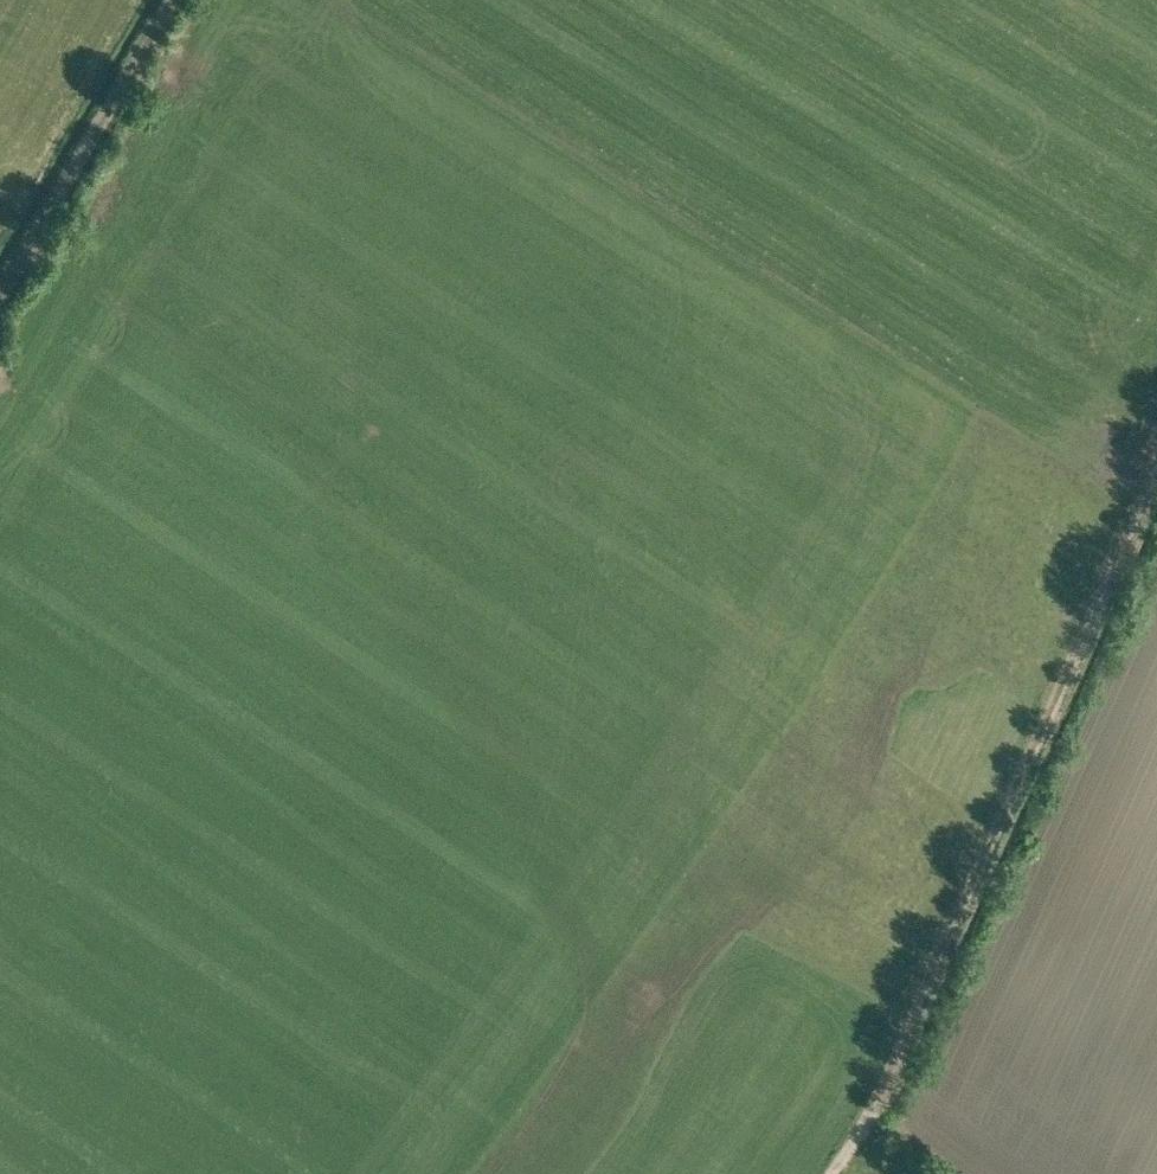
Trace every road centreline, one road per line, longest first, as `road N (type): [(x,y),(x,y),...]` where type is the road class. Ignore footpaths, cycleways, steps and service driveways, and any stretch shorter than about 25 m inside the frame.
road 1 (track): [(177,0),(0,300)]

